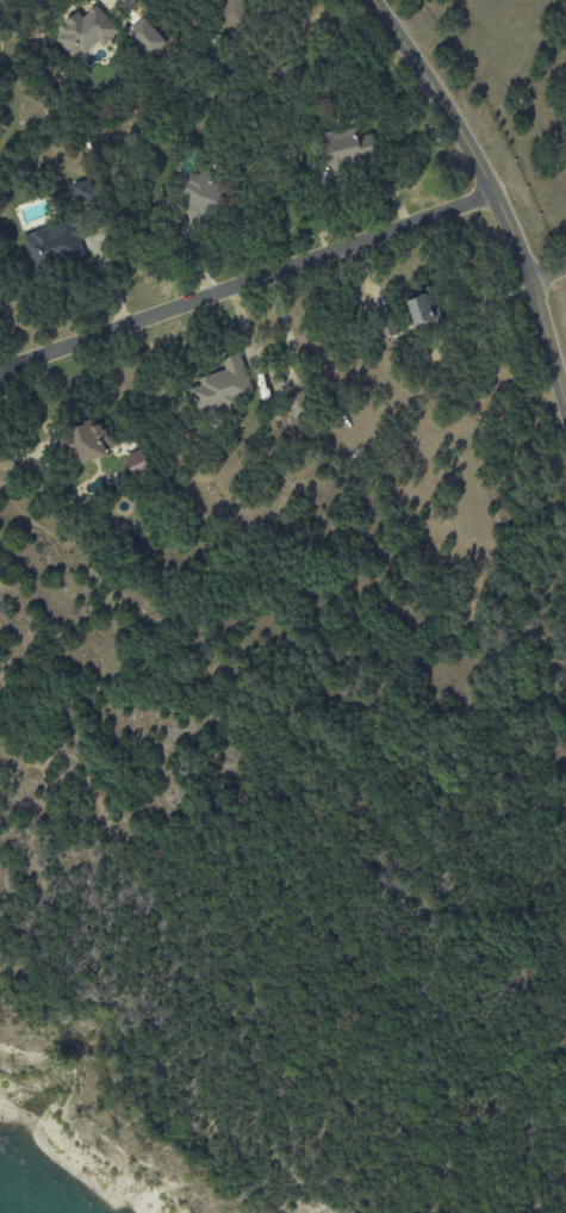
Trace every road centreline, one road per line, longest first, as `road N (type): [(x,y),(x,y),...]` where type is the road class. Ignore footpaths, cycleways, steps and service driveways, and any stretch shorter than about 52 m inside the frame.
road 1 (residential): [(491,193),(23,361),(0,377)]
road 2 (residential): [(565,410),(514,239),(471,150),(375,0)]

